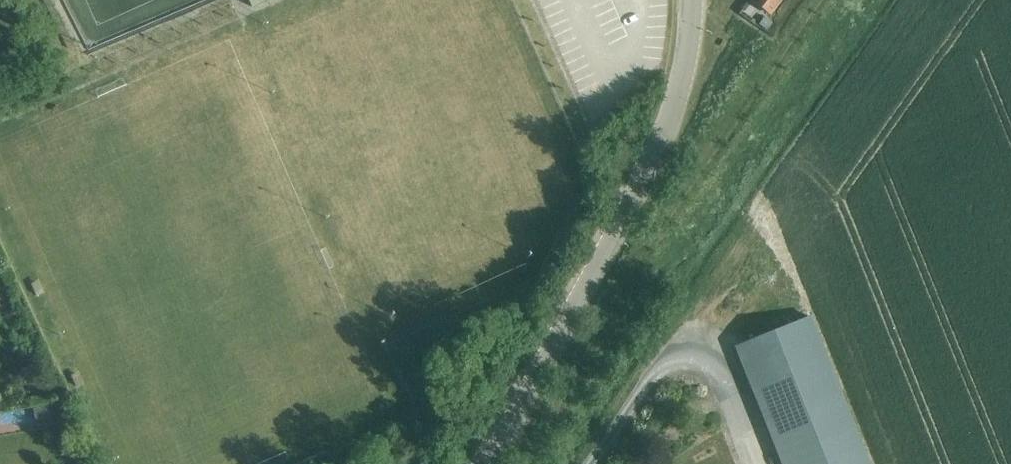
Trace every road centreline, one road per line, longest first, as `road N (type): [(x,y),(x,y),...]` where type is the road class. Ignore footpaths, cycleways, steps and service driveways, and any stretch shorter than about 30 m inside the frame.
road 1 (unclassified): [(488,463),(682,118),(694,86),(697,0)]

